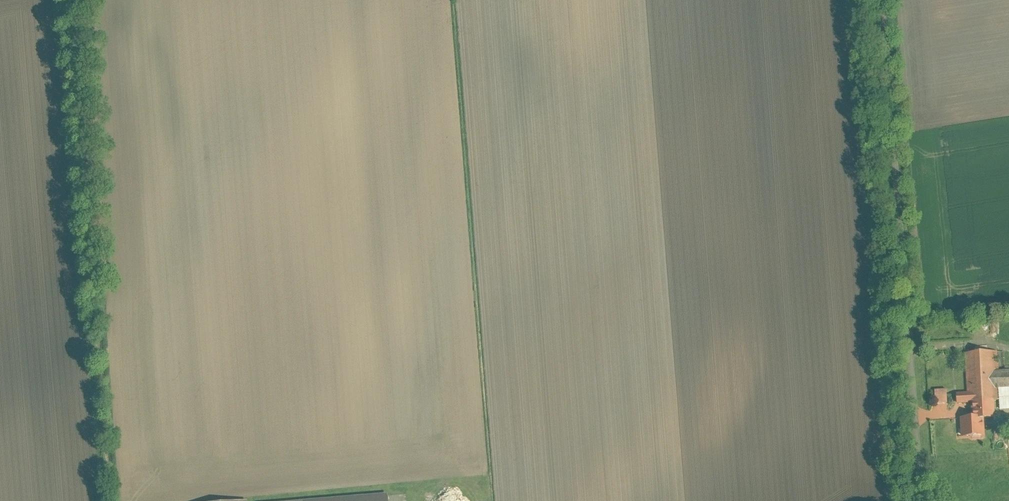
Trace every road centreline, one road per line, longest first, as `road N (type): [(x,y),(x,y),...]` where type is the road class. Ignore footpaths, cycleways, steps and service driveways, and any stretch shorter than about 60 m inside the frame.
road 1 (unclassified): [(912,500),(909,347),(880,0)]

